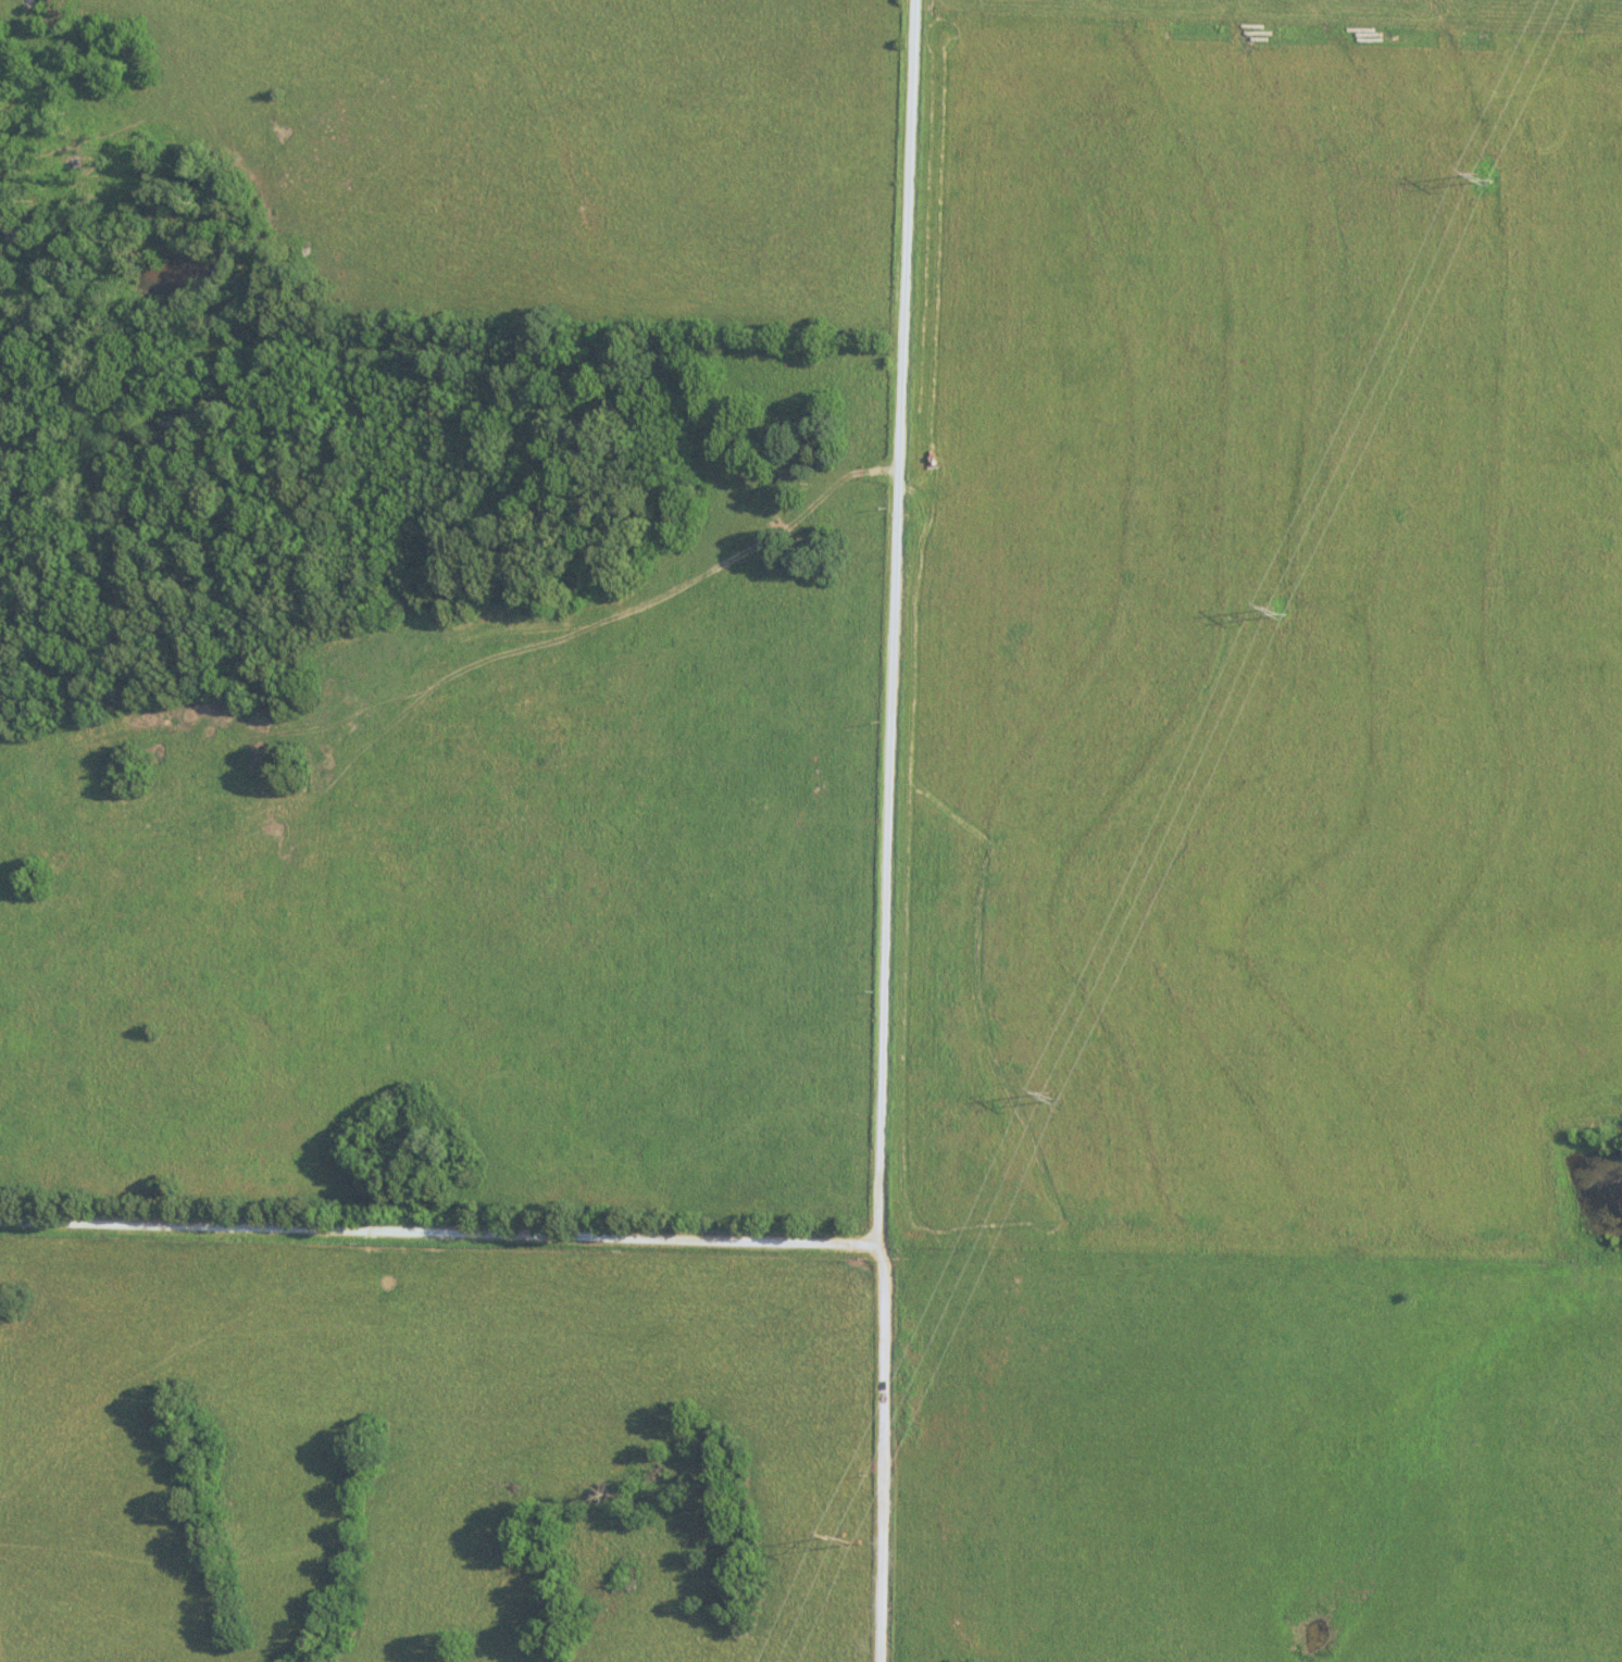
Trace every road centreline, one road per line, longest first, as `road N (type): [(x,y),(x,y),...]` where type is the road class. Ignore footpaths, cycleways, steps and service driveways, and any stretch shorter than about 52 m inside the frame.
road 1 (residential): [(885,1661),(888,1275),(882,1245),(919,0)]
road 2 (residential): [(882,1245),(0,1224)]

